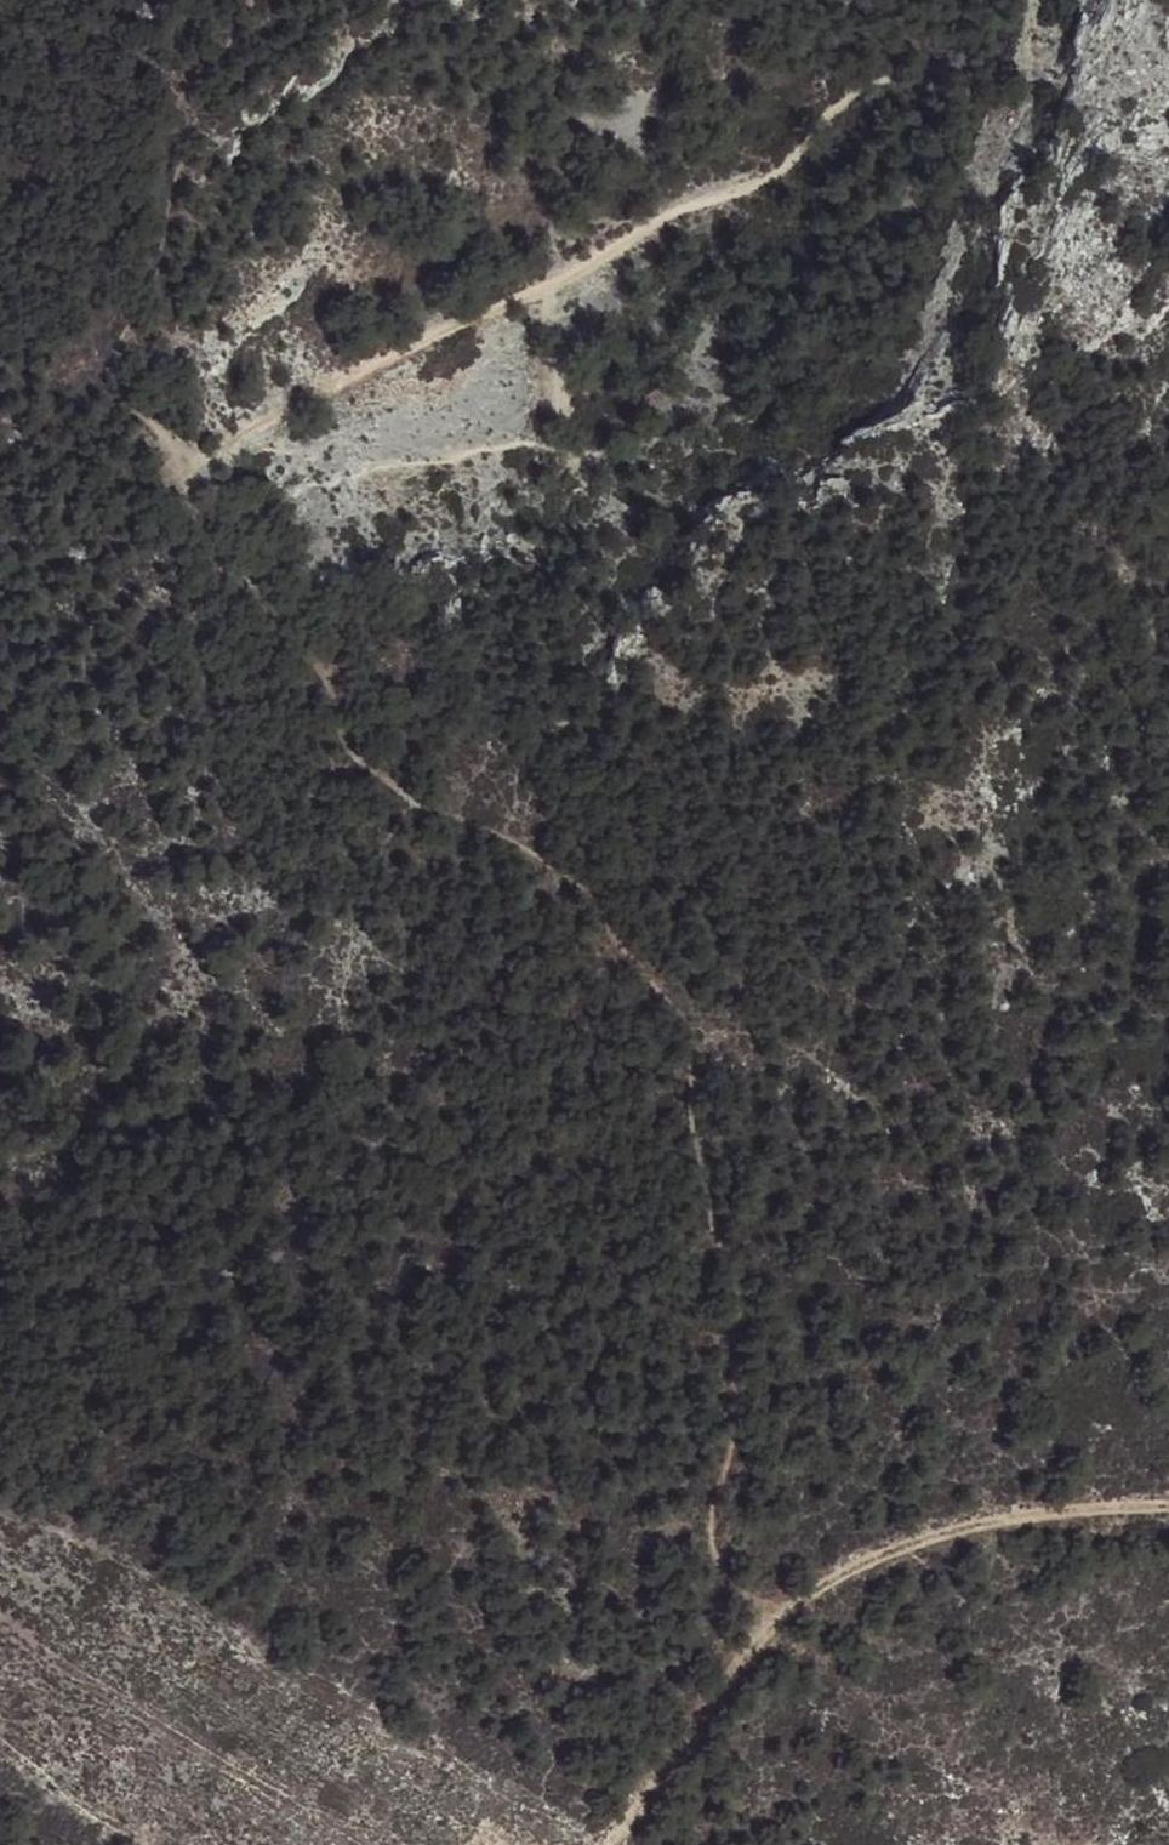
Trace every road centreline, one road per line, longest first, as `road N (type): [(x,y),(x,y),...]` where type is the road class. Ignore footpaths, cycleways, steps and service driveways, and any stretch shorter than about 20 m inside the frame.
road 1 (track): [(612,1844),(738,1664),(806,1596),(886,1553),(985,1524),(1168,1506)]

